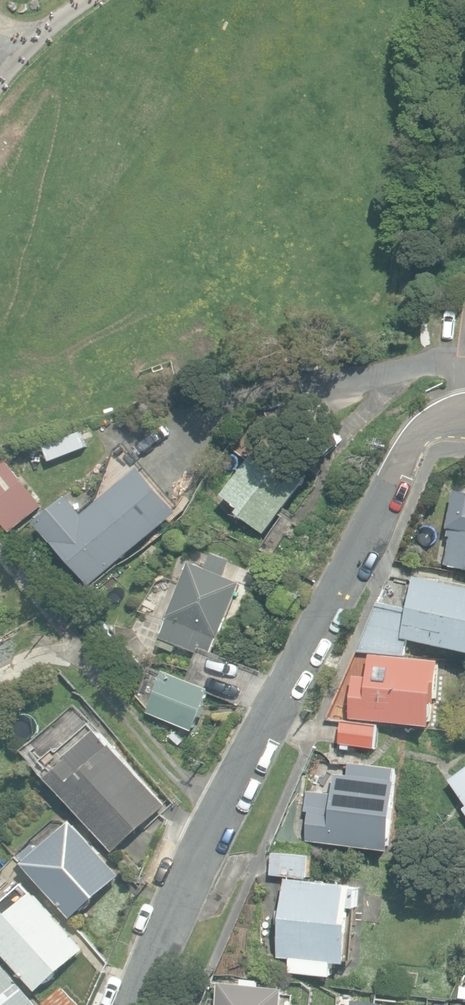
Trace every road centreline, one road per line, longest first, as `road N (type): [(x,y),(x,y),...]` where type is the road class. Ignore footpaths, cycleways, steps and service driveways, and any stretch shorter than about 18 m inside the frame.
road 1 (residential): [(464,417),(431,424),(392,469),(258,737),(145,1004)]

